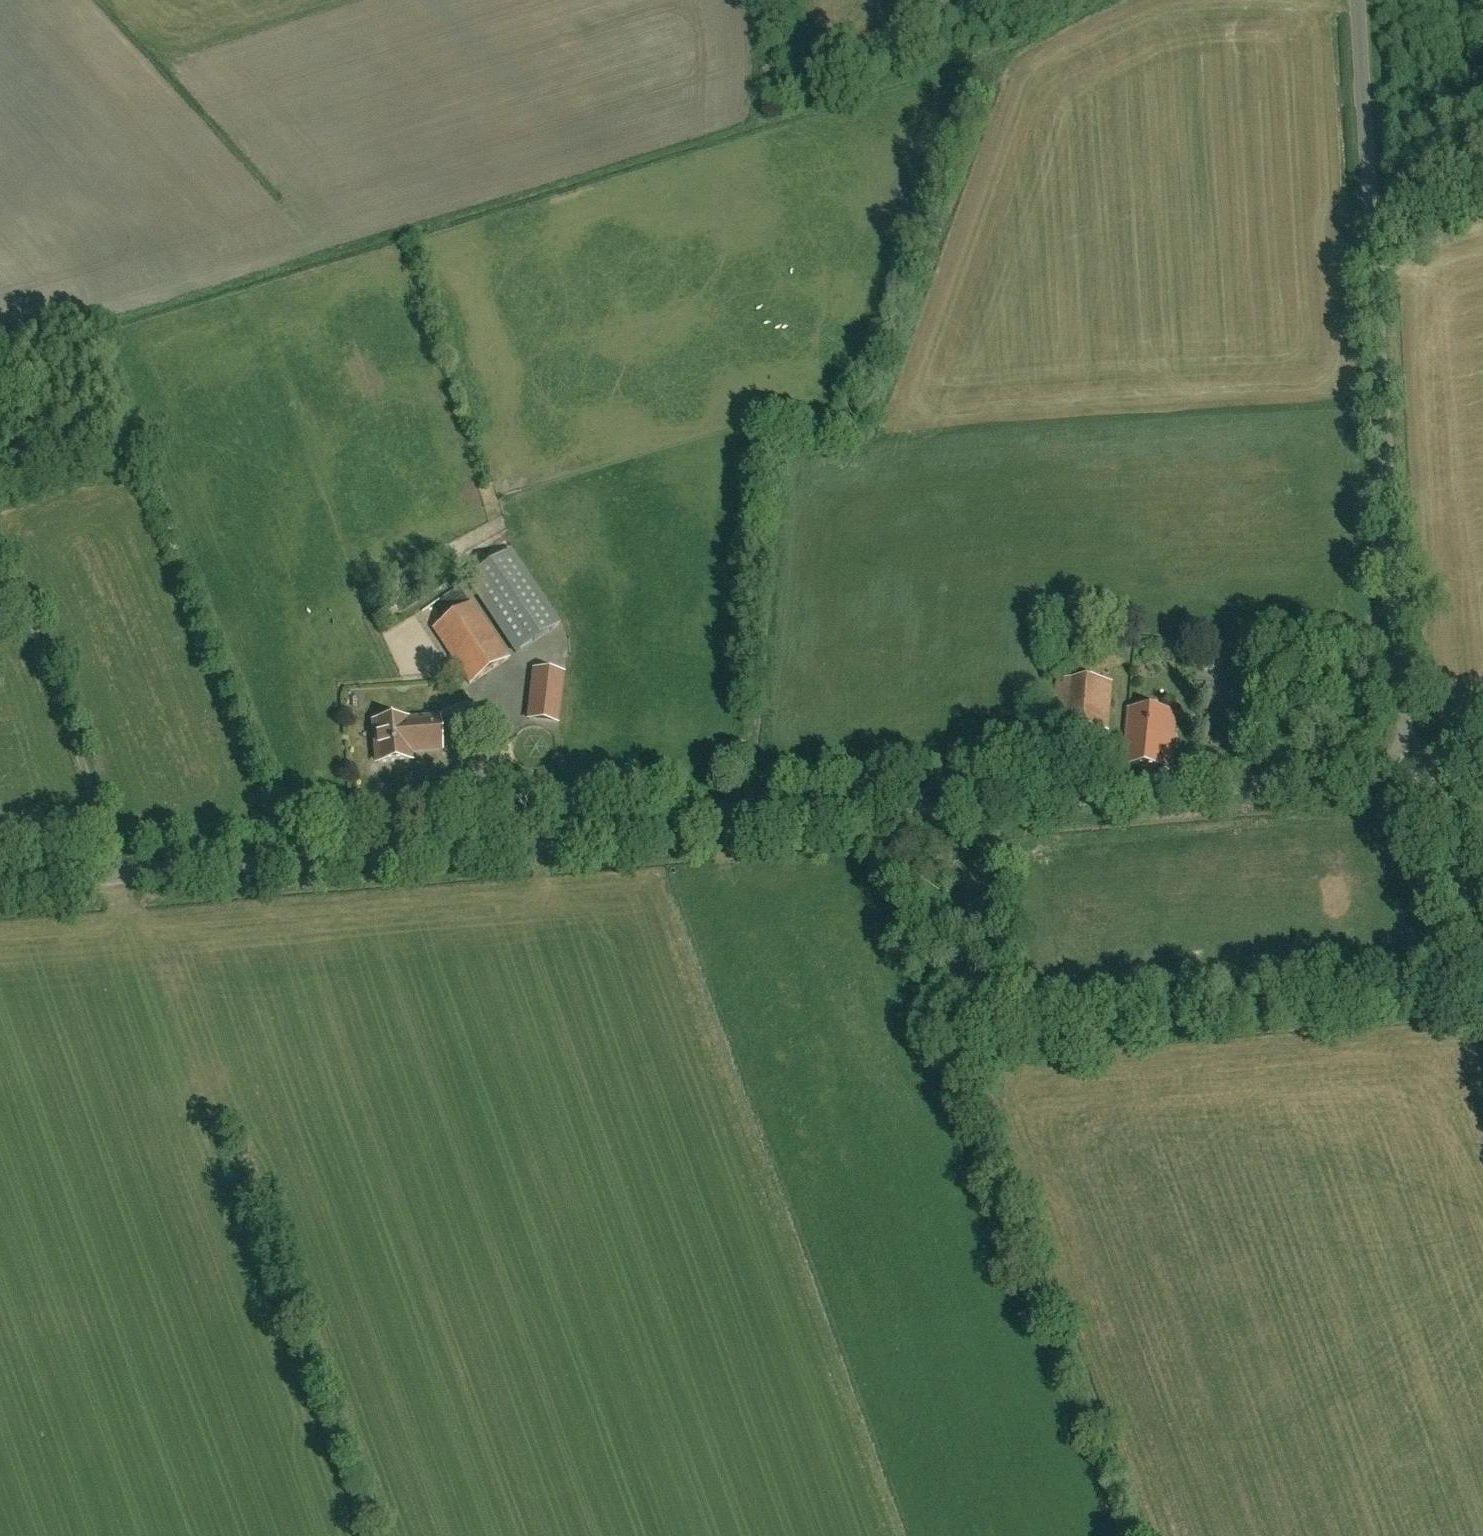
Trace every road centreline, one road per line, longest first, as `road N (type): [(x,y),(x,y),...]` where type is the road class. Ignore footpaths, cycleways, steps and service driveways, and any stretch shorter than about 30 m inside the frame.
road 1 (unclassified): [(0,883),(1414,769)]
road 2 (unclassified): [(1414,769),(1359,0)]
road 3 (track): [(1482,956),(1414,769)]

